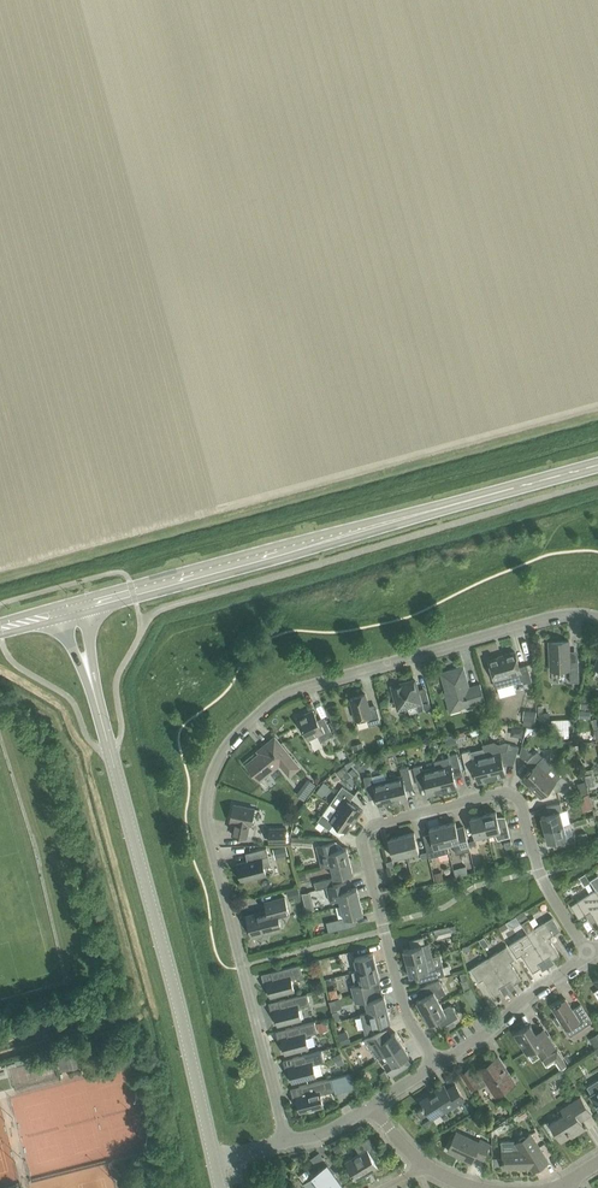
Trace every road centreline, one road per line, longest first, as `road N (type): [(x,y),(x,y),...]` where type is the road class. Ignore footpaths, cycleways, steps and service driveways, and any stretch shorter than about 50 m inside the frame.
road 1 (residential): [(287,1145),(207,828),(218,755),(280,697),(536,622),(597,620)]
road 2 (residential): [(589,957),(537,872),(519,800),(498,793),(368,831),(364,851),(391,972),(434,1066)]
road 3 (tertiary): [(213,1158),(70,611)]
road 4 (secondary): [(70,611),(597,466)]
road 5 (residential): [(434,1066),(589,957)]

